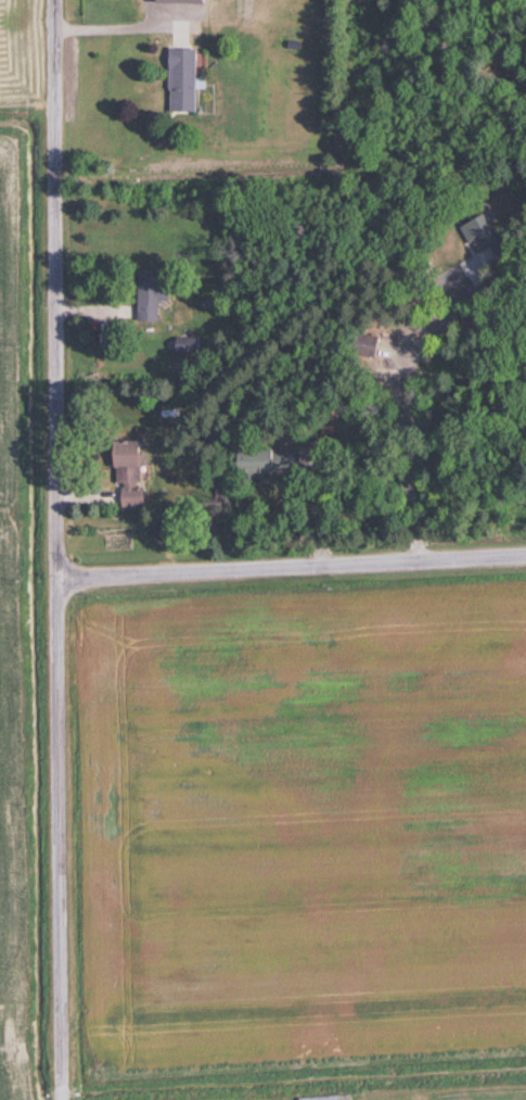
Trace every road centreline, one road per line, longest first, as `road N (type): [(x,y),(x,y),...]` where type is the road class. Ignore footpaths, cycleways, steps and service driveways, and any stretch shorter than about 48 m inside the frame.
road 1 (residential): [(54,1099),(55,0)]
road 2 (residential): [(57,578),(525,551)]

